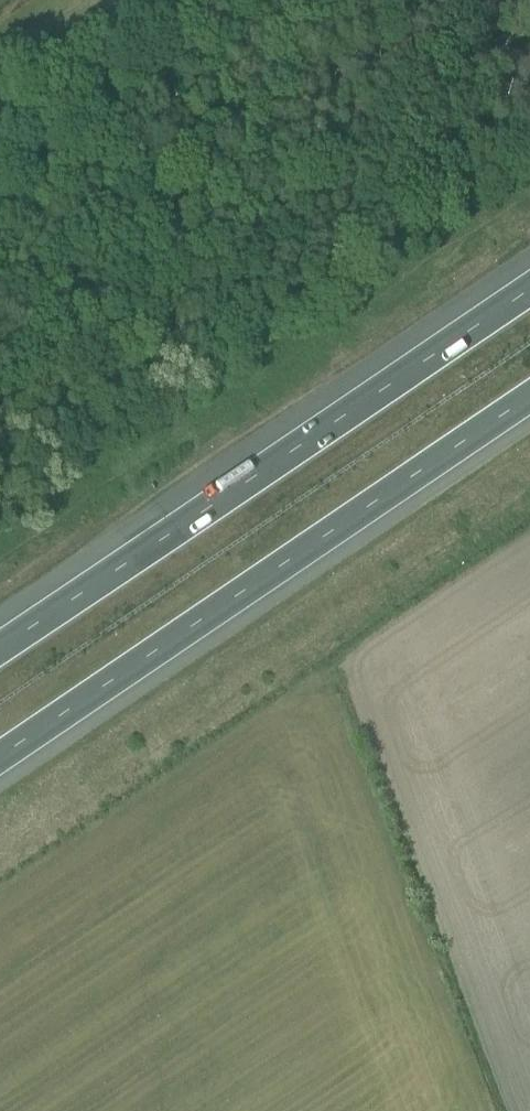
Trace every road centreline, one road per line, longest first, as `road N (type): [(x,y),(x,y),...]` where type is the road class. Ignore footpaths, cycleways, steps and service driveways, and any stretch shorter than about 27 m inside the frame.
road 1 (motorway): [(0,759),(529,398)]
road 2 (motorway): [(529,291),(0,651)]

